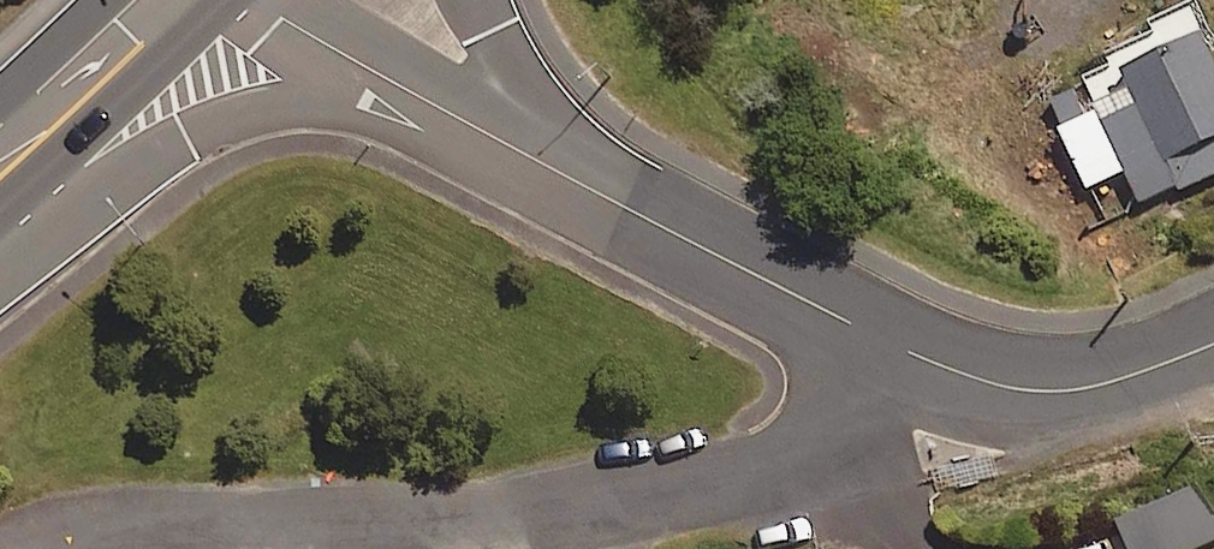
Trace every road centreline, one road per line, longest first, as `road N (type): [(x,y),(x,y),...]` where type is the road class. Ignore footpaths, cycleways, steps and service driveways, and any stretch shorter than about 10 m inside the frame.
road 1 (residential): [(888,344),(873,392),(837,441),(808,462),(723,484),(462,515),(148,512),(88,520),(12,548)]
road 2 (trunk): [(466,119),(327,103),(258,111),(185,137),(2,179)]
road 3 (tertiary): [(888,344),(577,180)]
road 4 (tertiary): [(1213,342),(1073,391),(1008,390),(888,344)]
road 5 (trunk): [(2,179),(176,0)]
road 6 (tertiary): [(466,119),(269,0)]
road 7 (motorway): [(473,0),(577,180)]
road 8 (tertiary): [(577,180),(466,119)]

